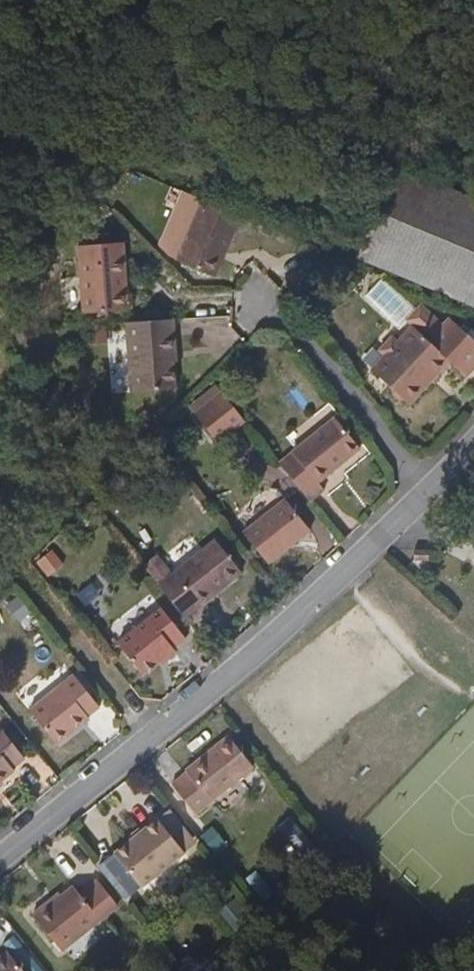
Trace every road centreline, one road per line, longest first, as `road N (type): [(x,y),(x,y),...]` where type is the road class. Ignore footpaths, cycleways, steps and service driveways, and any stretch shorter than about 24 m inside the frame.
road 1 (residential): [(0,860),(231,675),(421,500)]
road 2 (residential): [(421,500),(398,455),(296,325),(261,306)]

